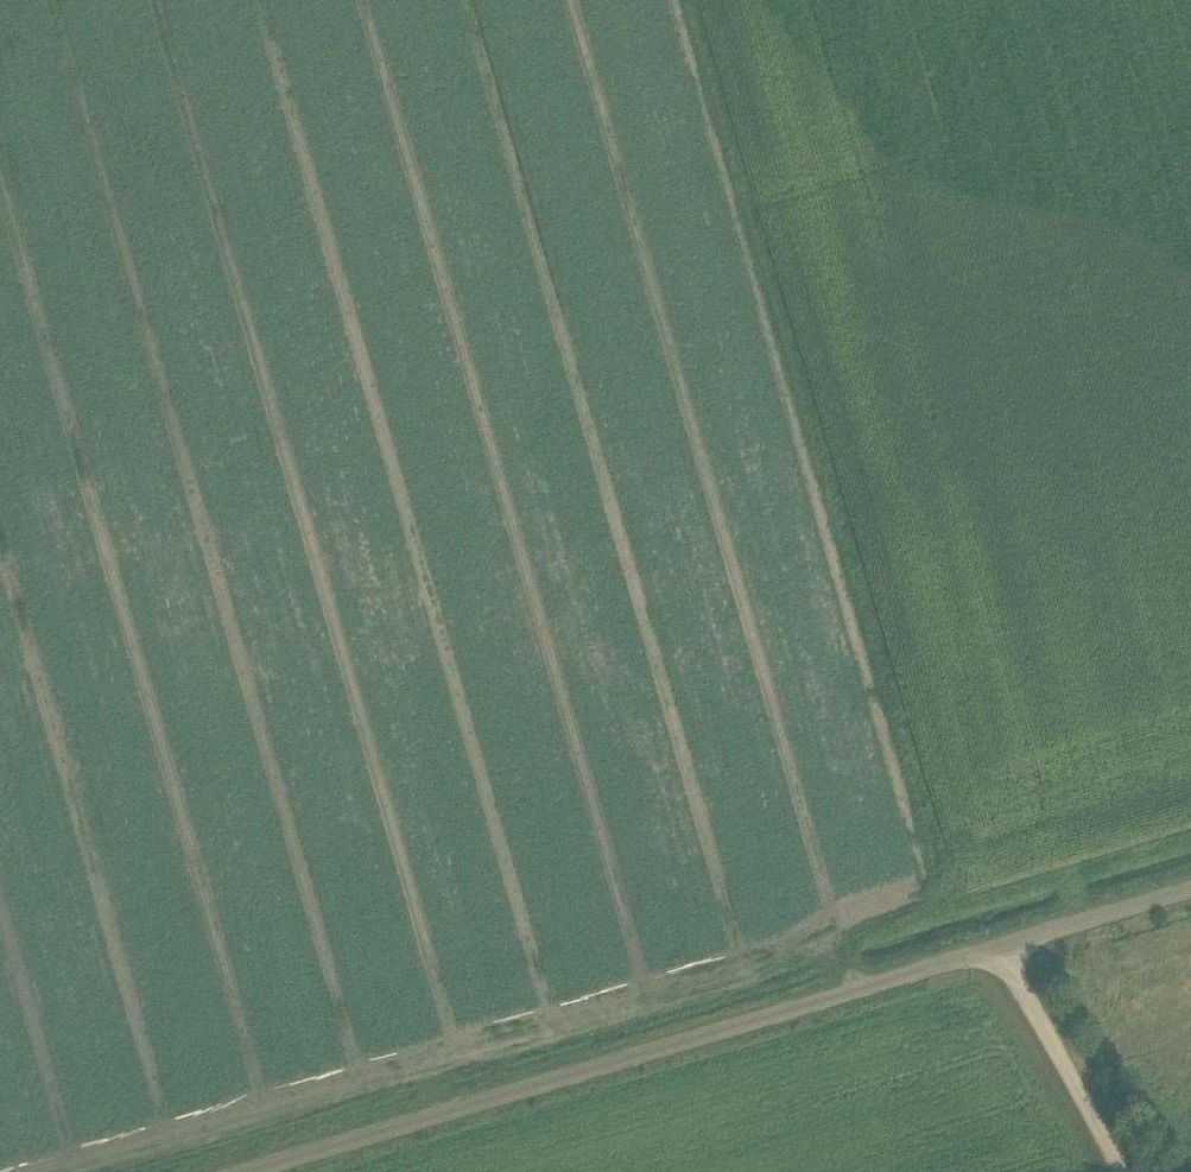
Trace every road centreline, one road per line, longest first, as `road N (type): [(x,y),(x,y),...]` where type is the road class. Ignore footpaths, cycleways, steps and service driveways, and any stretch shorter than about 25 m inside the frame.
road 1 (unclassified): [(270,1171),(1190,893)]
road 2 (track): [(1130,1171),(1004,952)]

